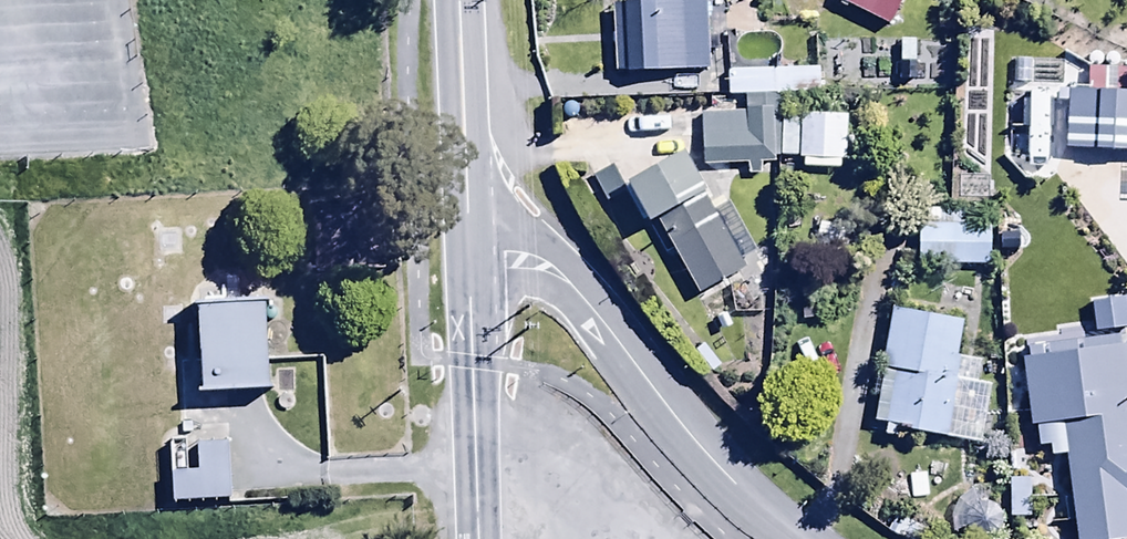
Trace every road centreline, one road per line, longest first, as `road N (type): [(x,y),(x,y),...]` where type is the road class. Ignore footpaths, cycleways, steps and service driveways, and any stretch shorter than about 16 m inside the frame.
road 1 (unclassified): [(469,250),(507,250),(539,266),(730,495),(792,538)]
road 2 (secondary): [(479,538),(469,250)]
road 3 (secondary): [(469,250),(458,0)]

